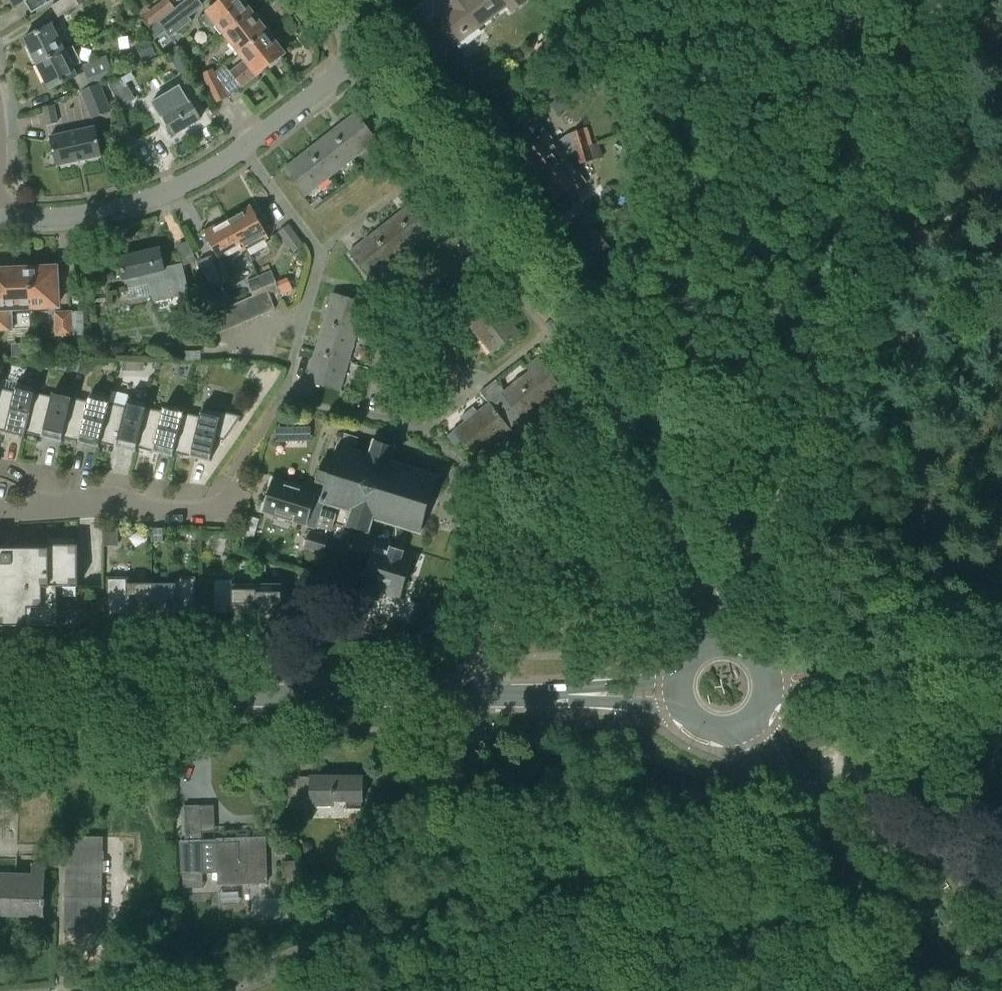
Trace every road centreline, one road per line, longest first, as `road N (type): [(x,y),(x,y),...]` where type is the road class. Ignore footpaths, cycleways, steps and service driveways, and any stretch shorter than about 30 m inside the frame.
road 1 (tertiary): [(0,694),(472,696)]
road 2 (track): [(628,694),(627,715),(540,827),(467,952),(443,968)]
road 3 (residential): [(472,696),(531,521),(638,420)]
road 4 (tertiary): [(933,990),(741,723)]
road 5 (residential): [(246,339),(303,320),(321,254),(243,148)]
road 6 (residential): [(0,221),(125,206),(180,187),(243,148)]
road 7 (residential): [(402,315),(382,391),(392,409),(423,418),(453,388),(412,329)]
road 8 (tertiary): [(1001,653),(762,679)]
road 9 (tertiary): [(715,647),(679,519),(638,420)]
road 10 (tertiary): [(638,420),(500,228)]
road 11 (residential): [(0,514),(229,510)]
road 12 (residential): [(383,894),(424,837),(472,696)]
road 13 (tertiary): [(500,228),(365,56)]
road 14 (tertiary): [(681,692),(472,696)]
road 15 (residential): [(206,990),(297,956),(383,894)]
road 16 (residential): [(243,148),(365,56)]
road 17 (residential): [(500,228),(416,294),(402,315)]

